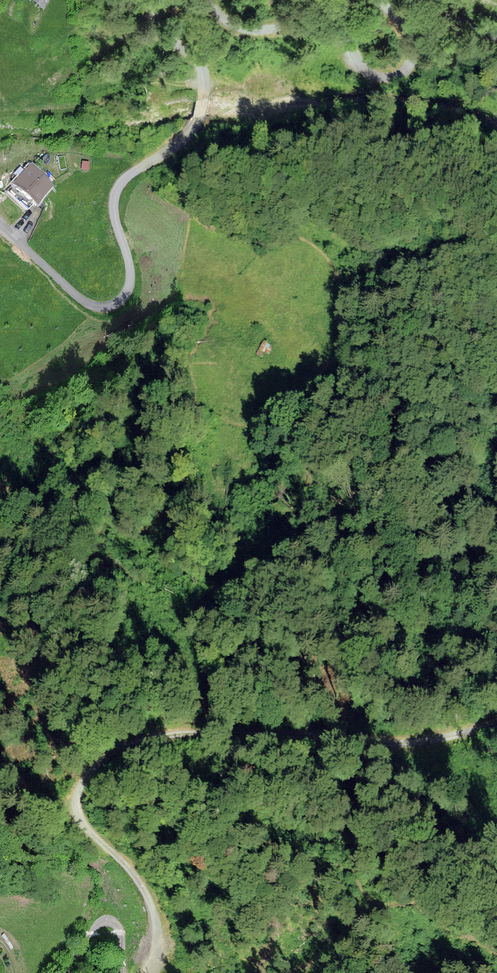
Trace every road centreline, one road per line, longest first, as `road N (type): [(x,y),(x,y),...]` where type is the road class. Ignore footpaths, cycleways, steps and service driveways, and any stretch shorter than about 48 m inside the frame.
road 1 (track): [(496,727),(400,745),(162,737),(103,760),(83,780),(78,814),(145,891),(156,931),(149,972)]
road 2 (unclassified): [(0,223),(87,303),(112,305),(125,294),(130,268),(116,195),(191,129),(202,93),(197,60),(158,28),(159,0)]
road 3 (unclassified): [(207,0),(239,28),(334,28),(371,74),(395,77),(411,63),(413,42),(379,0)]
road 4 (track): [(65,972),(104,922),(123,937),(122,972)]

